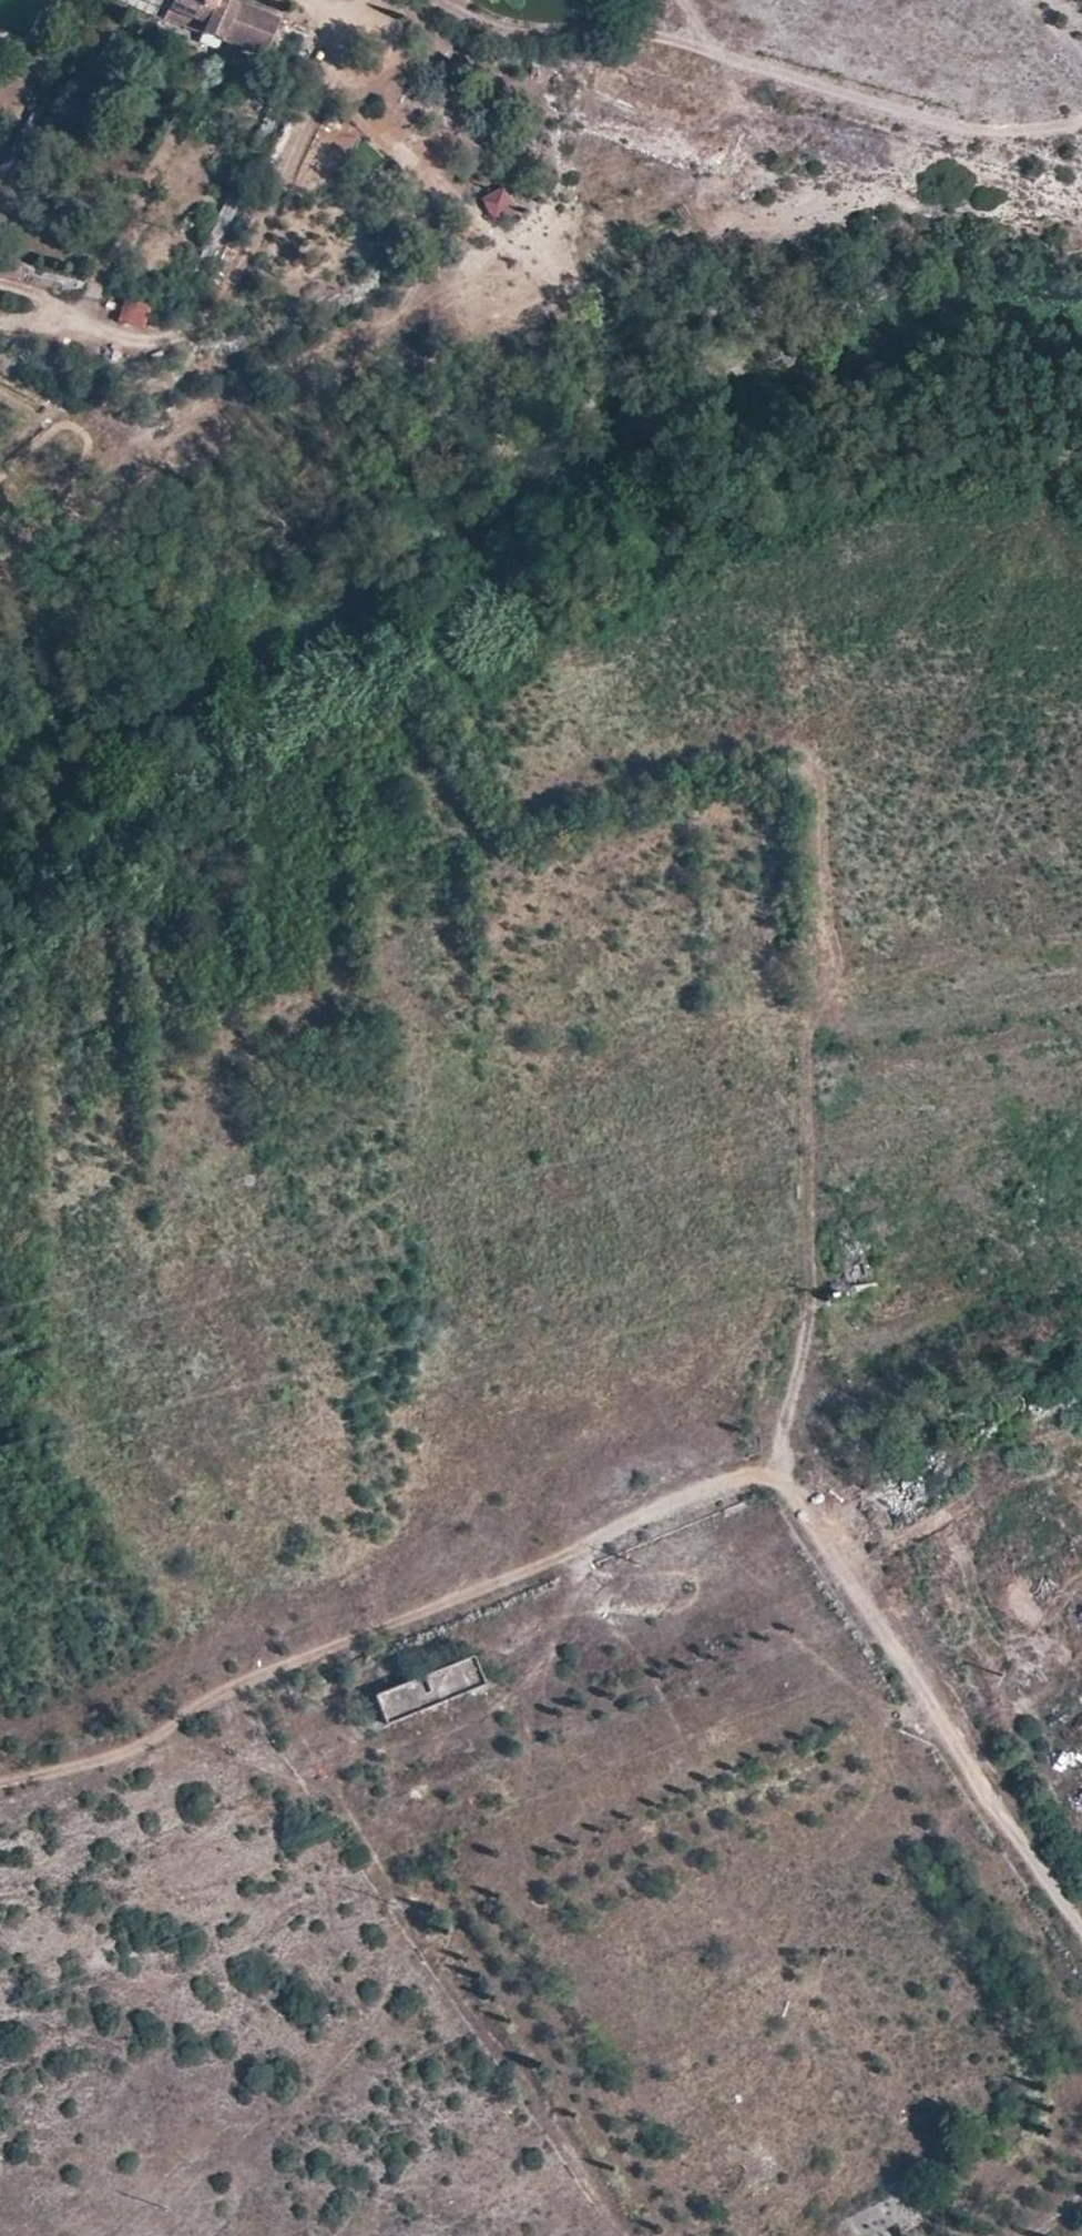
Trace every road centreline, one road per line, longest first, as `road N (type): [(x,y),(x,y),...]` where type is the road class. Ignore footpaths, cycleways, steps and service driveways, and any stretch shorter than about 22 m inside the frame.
road 1 (track): [(1081,1937),(796,1489),(780,1477),(738,1478),(209,1702),(113,1758),(0,1787)]
road 2 (track): [(780,1477),(783,1420),(807,1335),(805,1056),(827,968),(824,898)]
road 3 (track): [(312,0),(329,15),(332,60),(306,144),(226,295),(180,330),(132,340),(0,281)]
road 4 (track): [(681,0),(697,51),(792,86),(942,127),(1081,121)]
road 5 (track): [(460,0),(504,28),(541,36),(575,31),(597,0)]
road 6 (track): [(361,0),(361,10),(396,32),(385,69),(369,82),(328,72)]

